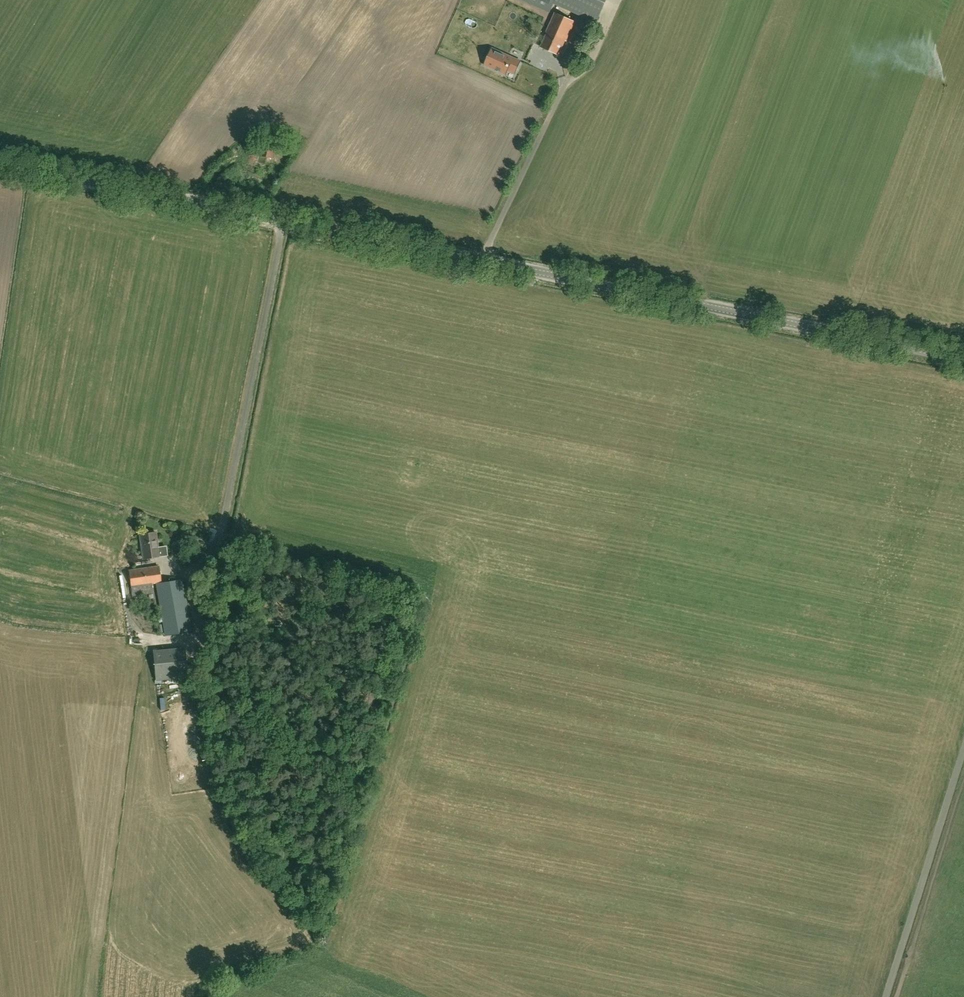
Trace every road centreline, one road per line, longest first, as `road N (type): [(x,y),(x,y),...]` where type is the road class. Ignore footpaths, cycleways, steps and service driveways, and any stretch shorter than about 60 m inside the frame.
road 1 (unclassified): [(963,360),(0,159)]
road 2 (unclassified): [(886,996),(963,748)]

